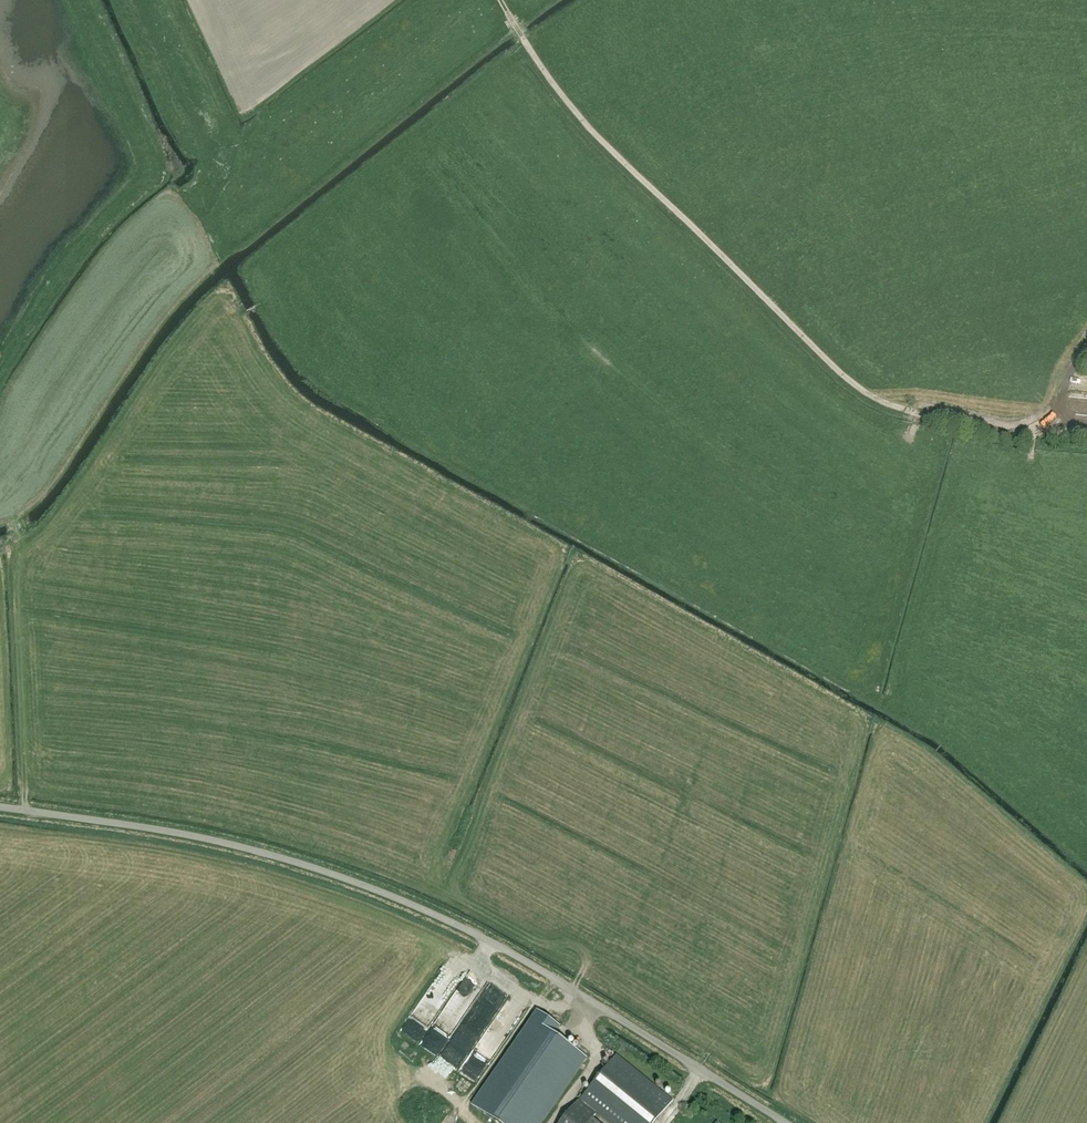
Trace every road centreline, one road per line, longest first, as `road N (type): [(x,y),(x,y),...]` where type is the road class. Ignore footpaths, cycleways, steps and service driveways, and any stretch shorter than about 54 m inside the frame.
road 1 (unclassified): [(787,1122),(521,959),(425,910),(227,843),(0,806)]

